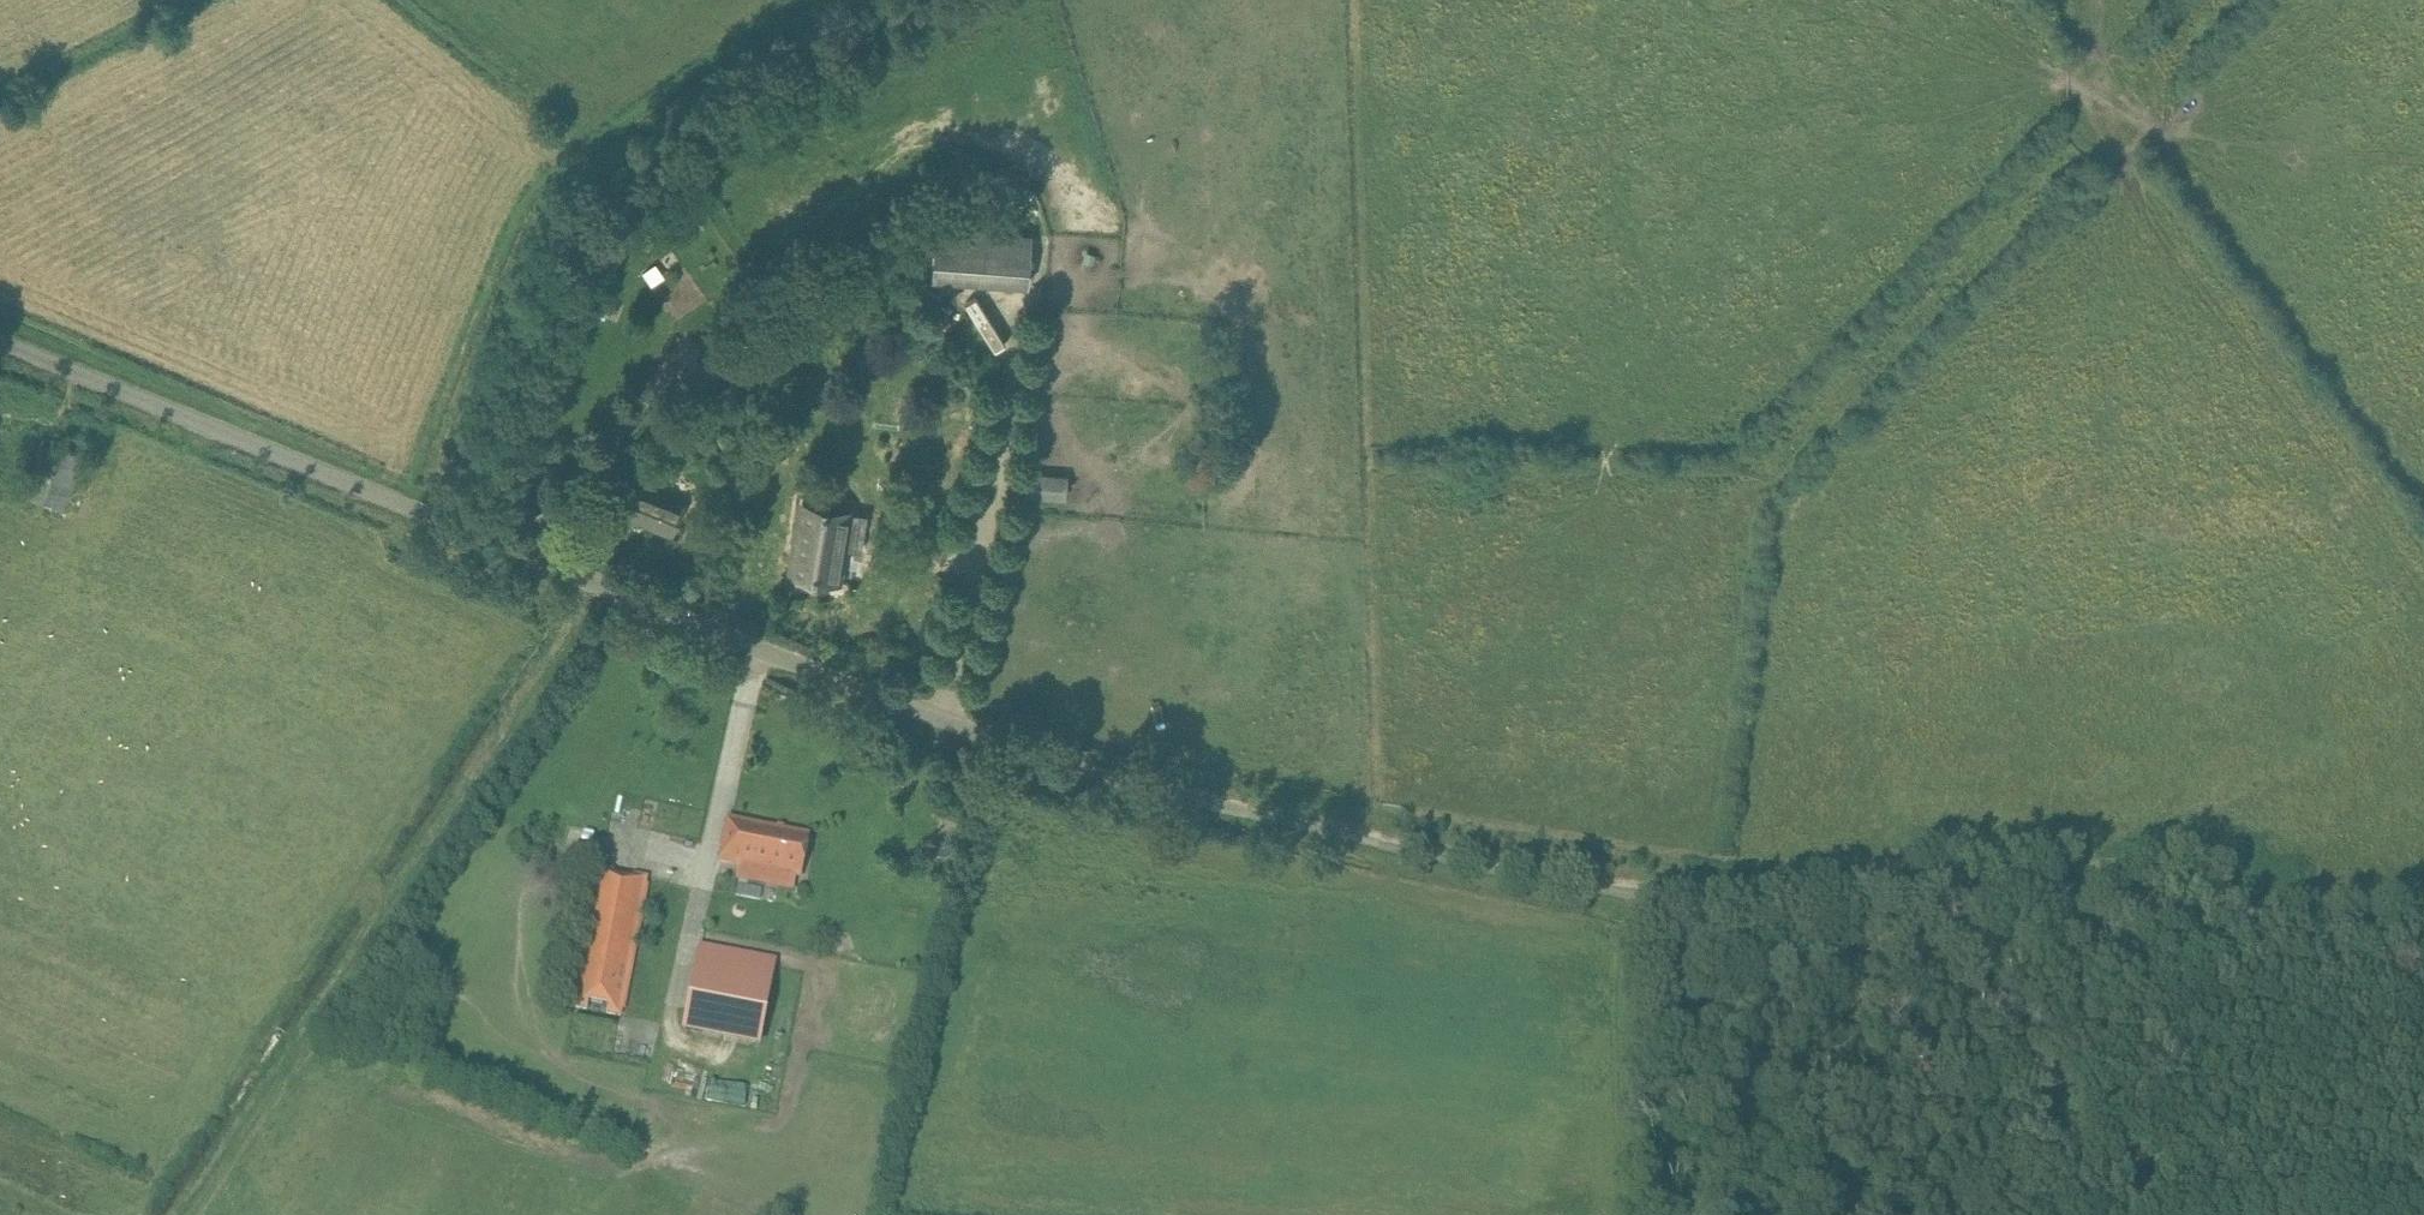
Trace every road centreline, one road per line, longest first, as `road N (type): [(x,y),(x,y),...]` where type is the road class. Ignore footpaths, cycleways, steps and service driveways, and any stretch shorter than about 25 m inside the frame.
road 1 (unclassified): [(2423,905),(1771,897),(1685,889),(1503,860),(1104,776),(761,649),(0,342)]
road 2 (track): [(2051,901),(2065,1000),(2060,1214)]

